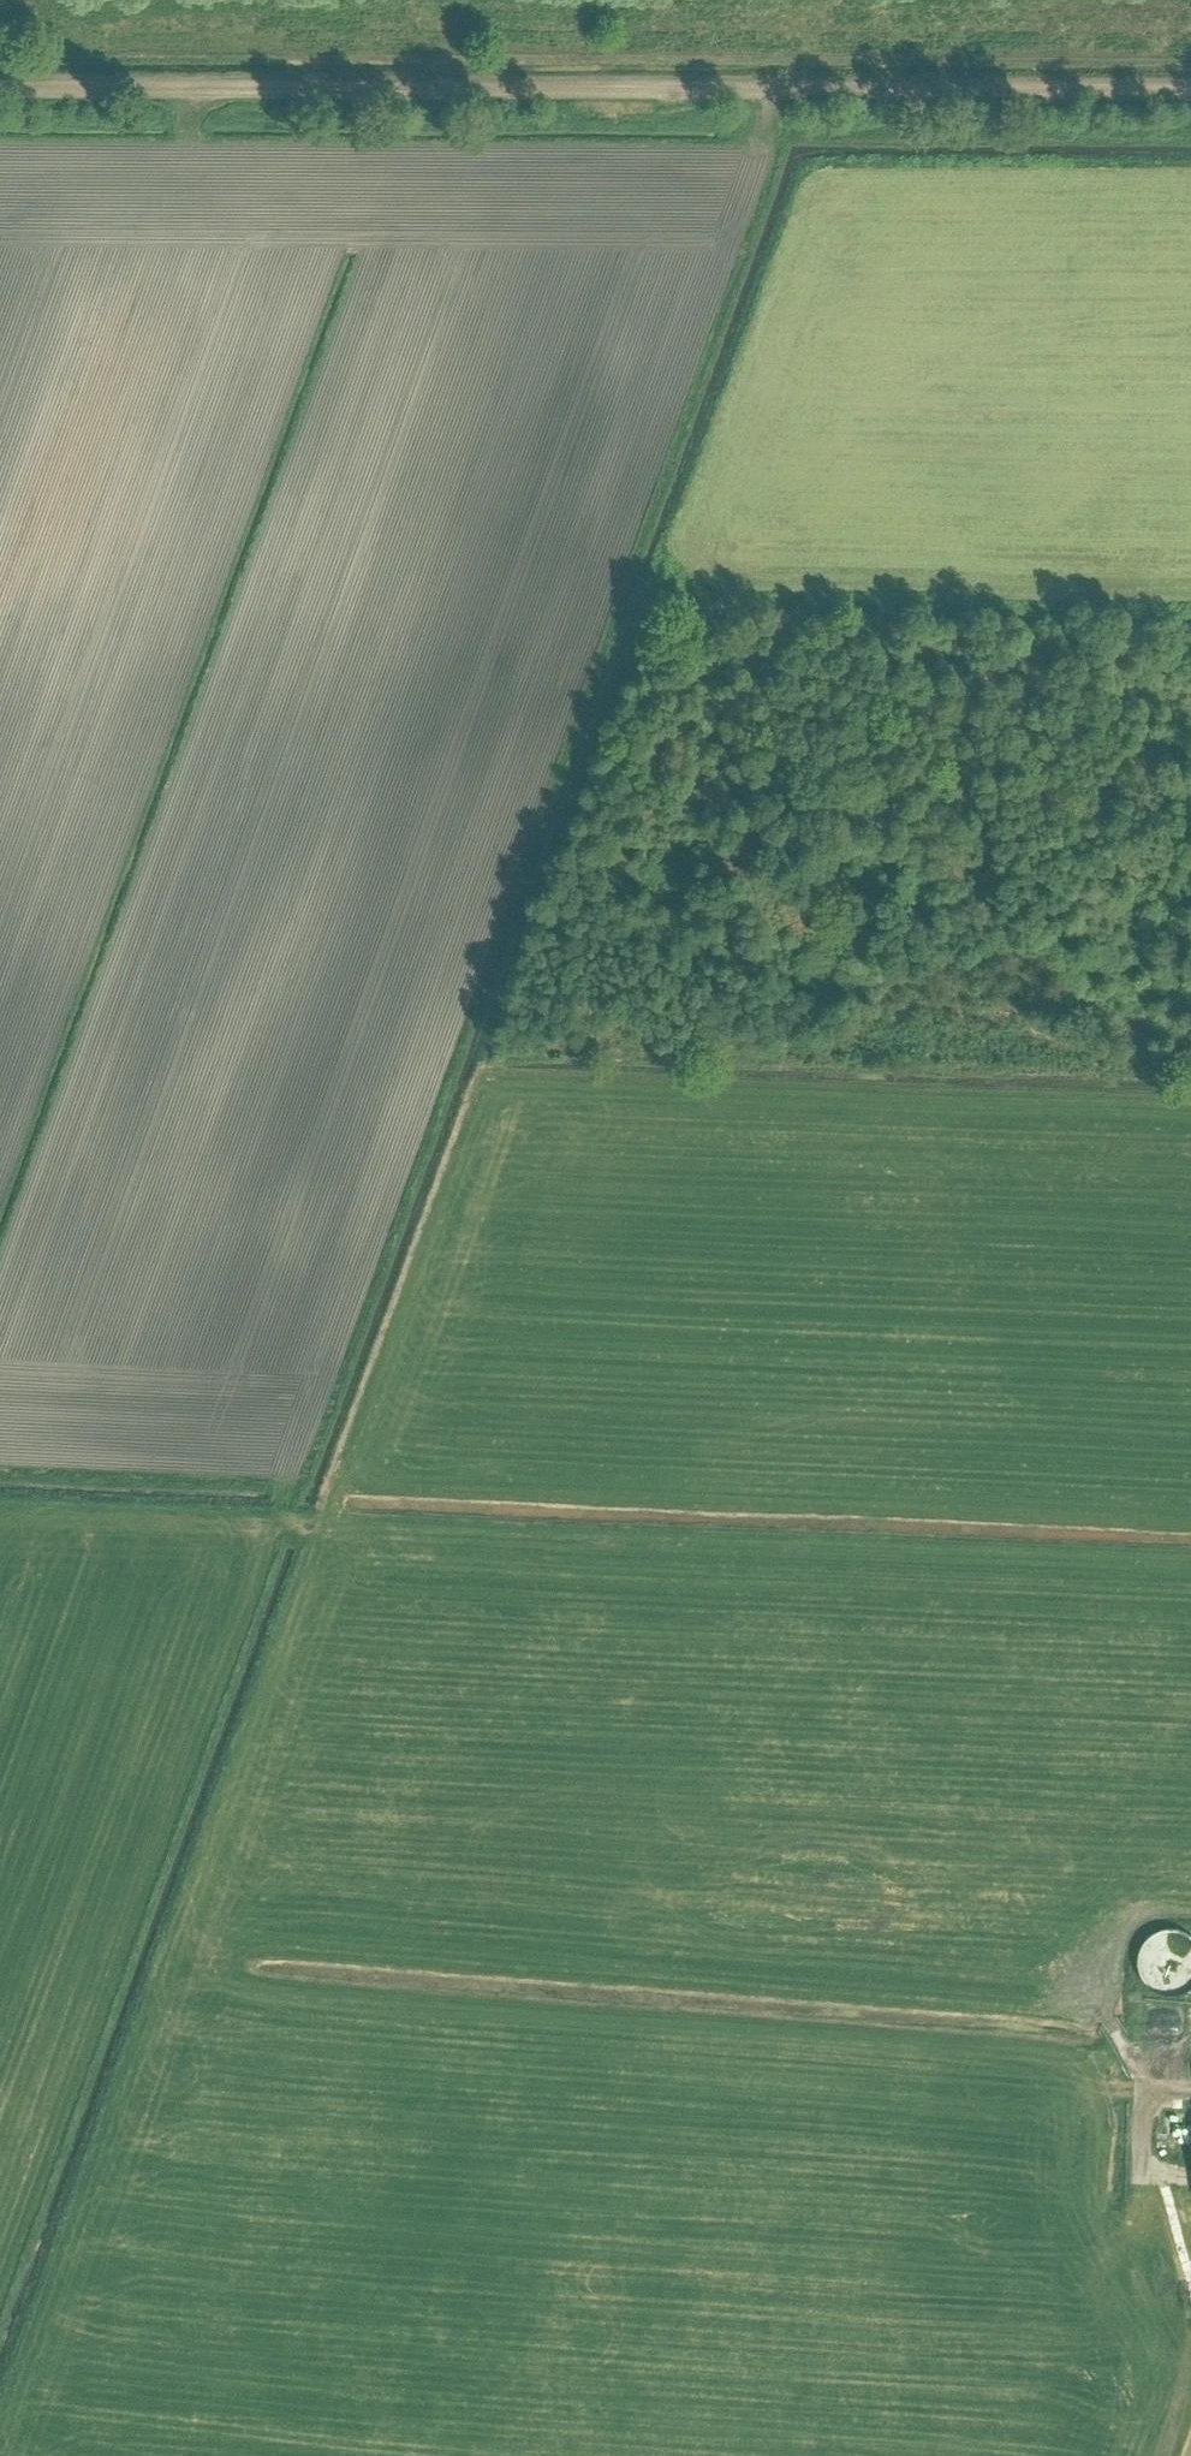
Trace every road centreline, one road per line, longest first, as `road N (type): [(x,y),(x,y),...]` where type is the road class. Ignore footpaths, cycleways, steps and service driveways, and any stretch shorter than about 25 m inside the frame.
road 1 (track): [(1190,89),(0,85)]

